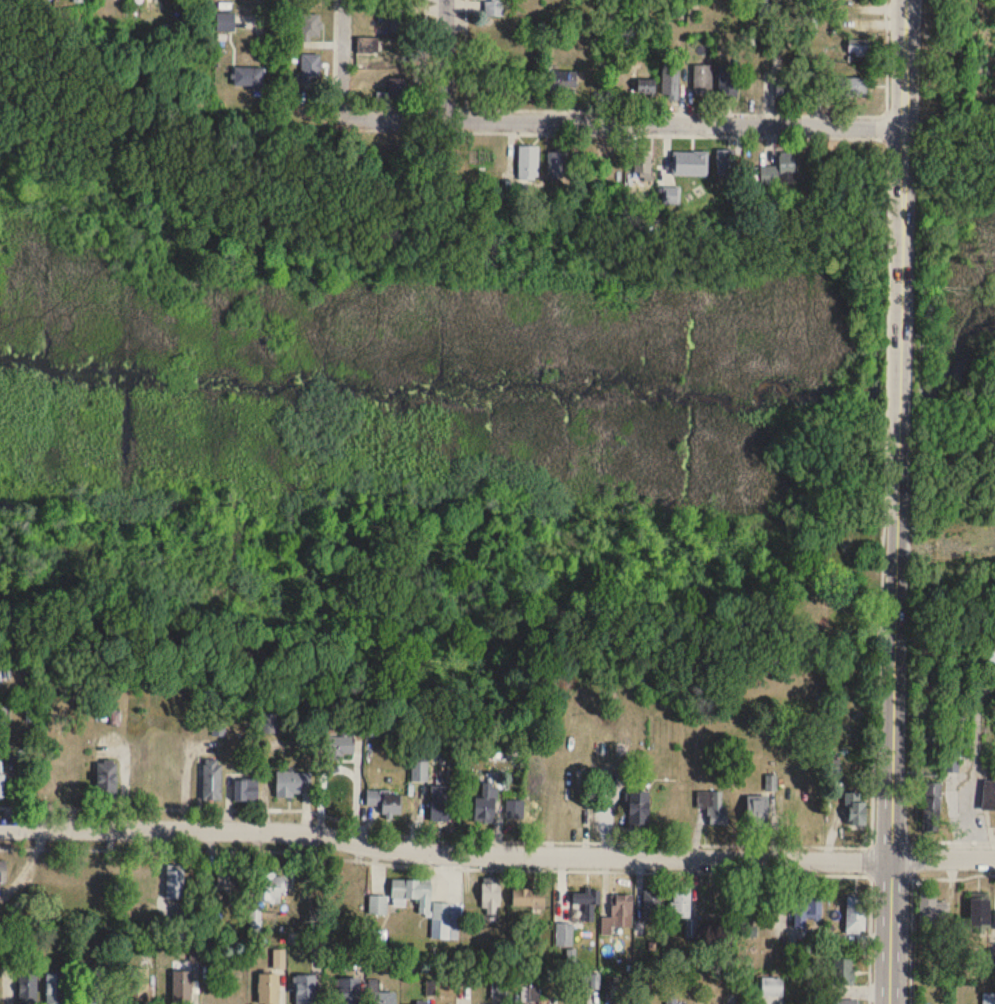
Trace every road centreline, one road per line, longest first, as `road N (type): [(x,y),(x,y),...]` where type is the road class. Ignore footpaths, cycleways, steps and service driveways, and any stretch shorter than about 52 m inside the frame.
road 1 (secondary): [(889,1003),(904,0)]
road 2 (residential): [(0,827),(282,831),(443,853),(994,857)]
road 3 (residential): [(444,118),(903,127)]
road 4 (residential): [(343,0),(342,93),(351,116),(444,118)]

